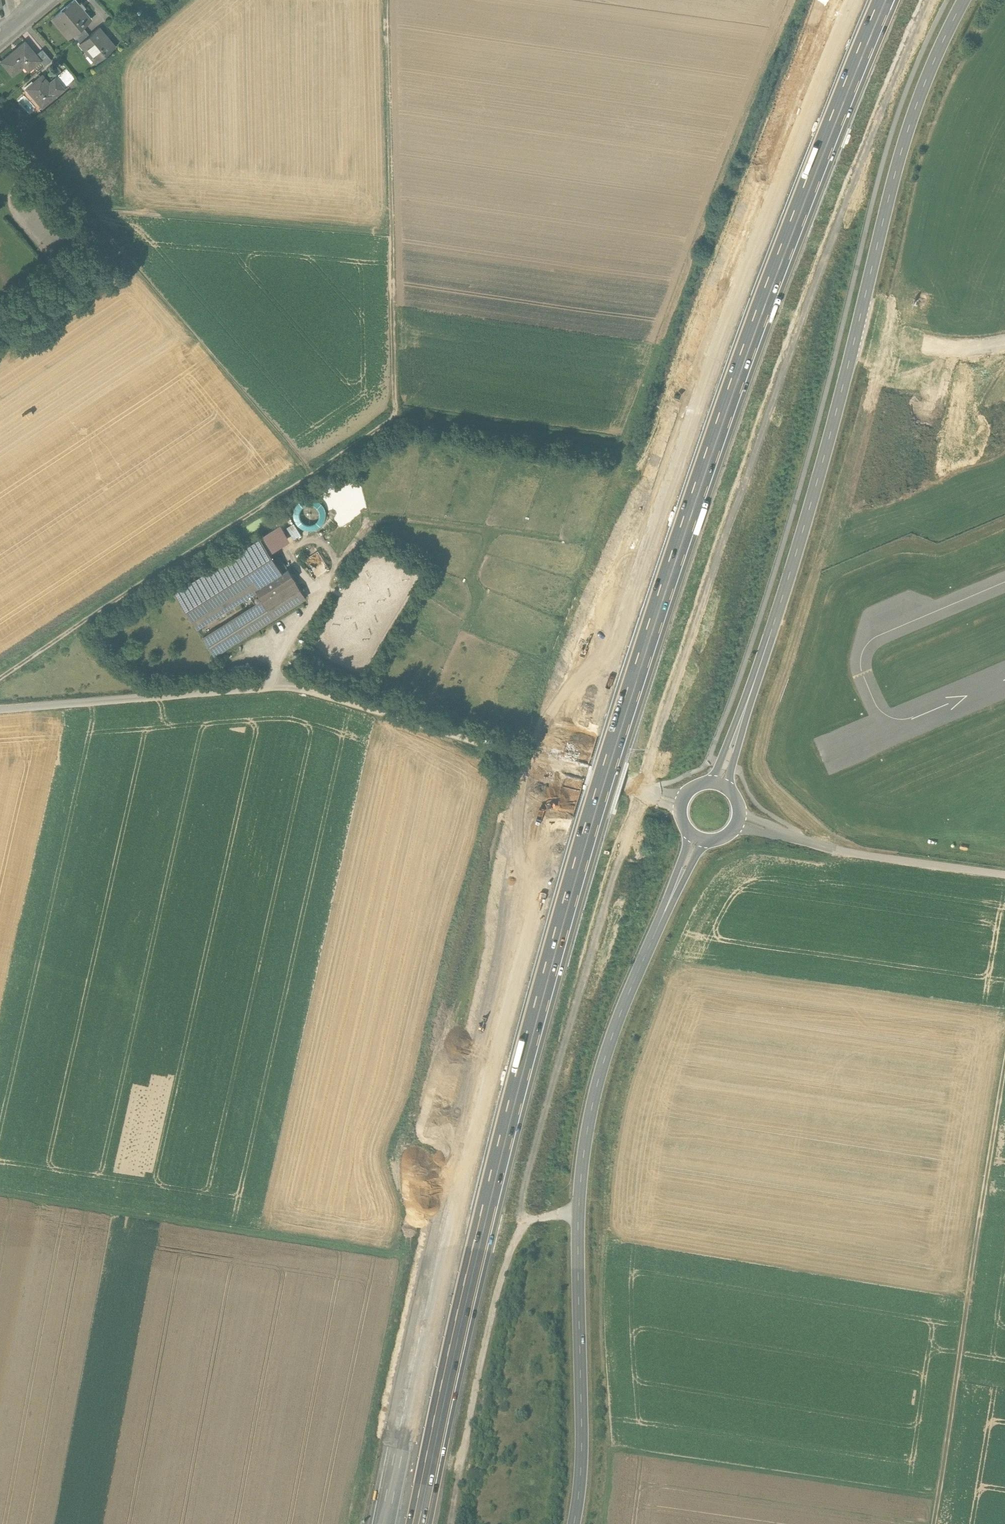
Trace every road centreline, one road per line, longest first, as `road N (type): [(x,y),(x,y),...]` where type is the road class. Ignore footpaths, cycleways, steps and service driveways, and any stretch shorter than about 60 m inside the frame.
road 1 (motorway): [(417,1523),(552,939),(600,772),(750,325),(880,0)]
road 2 (motorway): [(838,32),(642,551),(474,1140),(387,1523)]
road 3 (tertiary): [(735,739),(809,511),(909,130),(966,0)]
road 4 (track): [(0,710),(288,687),(650,795)]
road 5 (tertiary): [(681,878),(613,1035),(585,1146),(577,1272),(582,1440),(573,1523)]
road 6 (track): [(311,476),(0,114)]
road 7 (track): [(396,419),(0,676)]
road 8 (track): [(1004,1079),(937,1523)]
road 9 (track): [(387,0),(396,419)]
road 10 (track): [(0,1192),(393,1254)]
road 11 (track): [(390,235),(82,209)]
road 12 (unclassified): [(802,841),(1004,876)]

